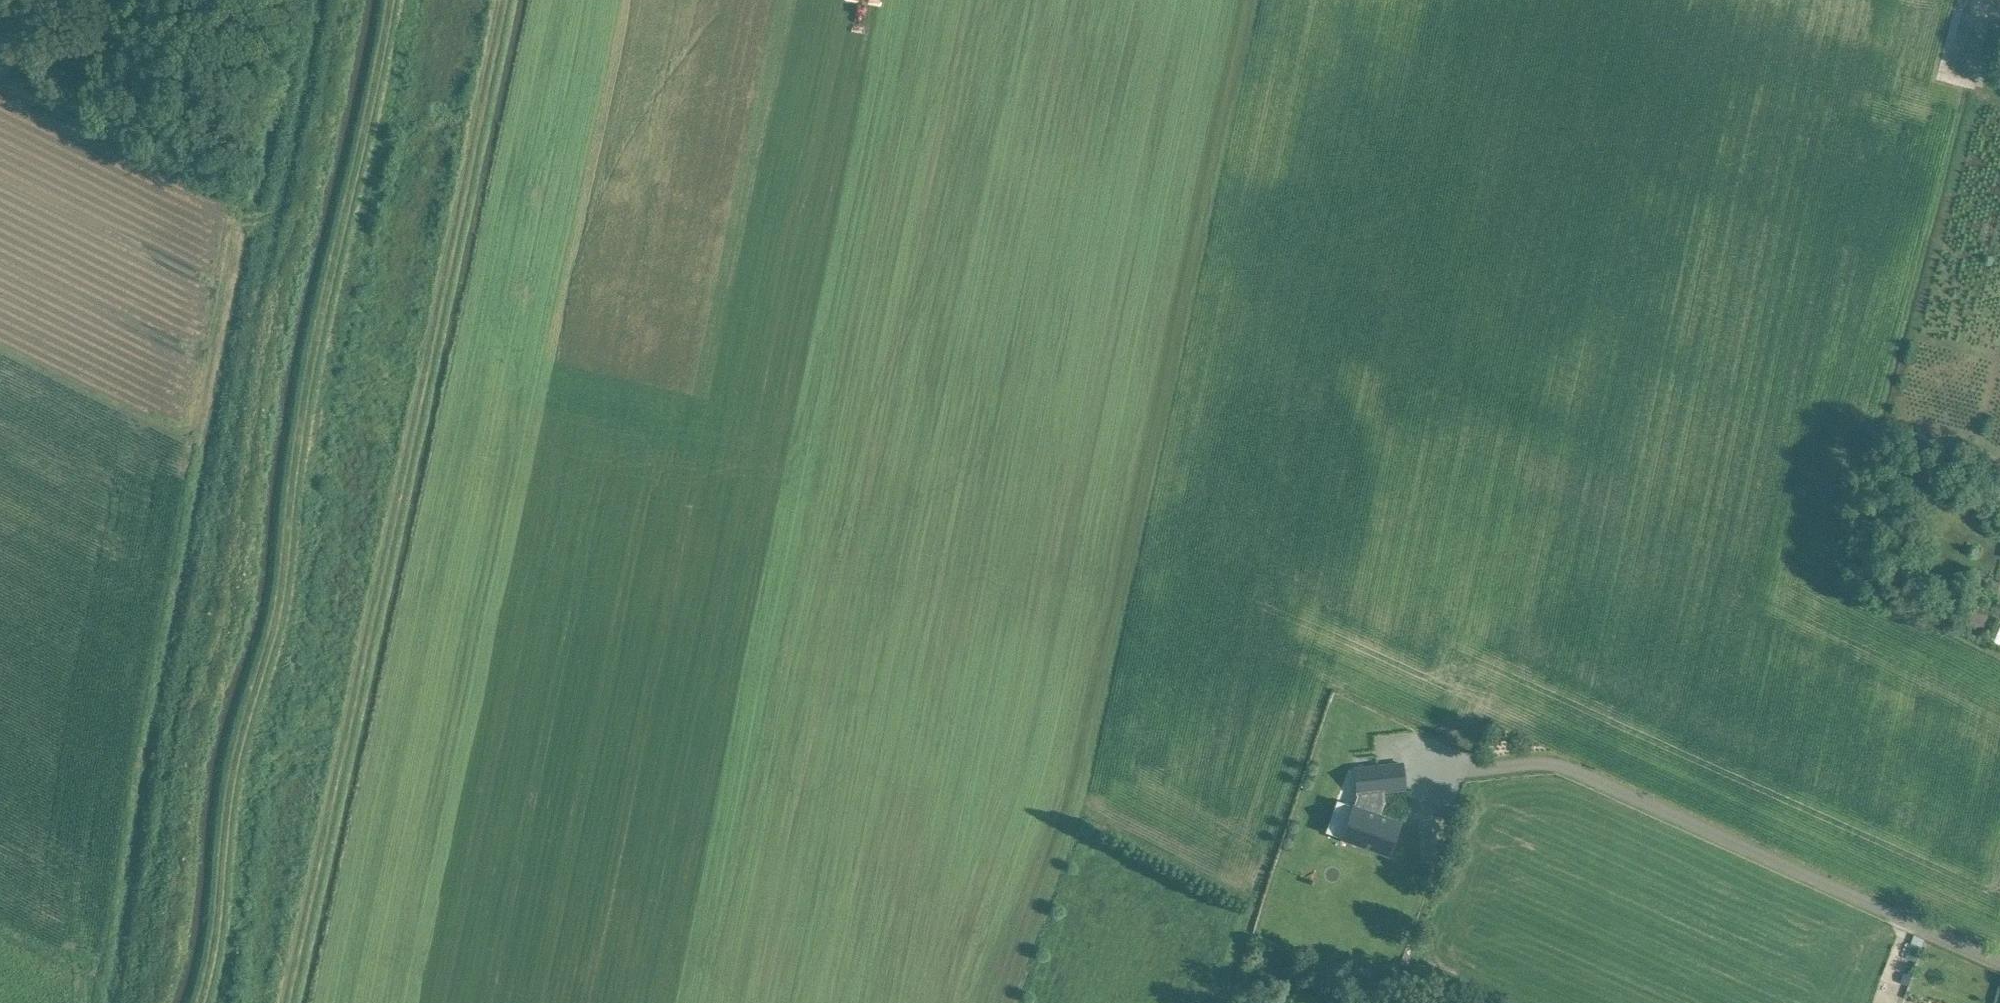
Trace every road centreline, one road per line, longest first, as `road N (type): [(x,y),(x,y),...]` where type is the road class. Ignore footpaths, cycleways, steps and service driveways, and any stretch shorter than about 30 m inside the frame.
road 1 (unclassified): [(1490,1002),(1275,912)]

